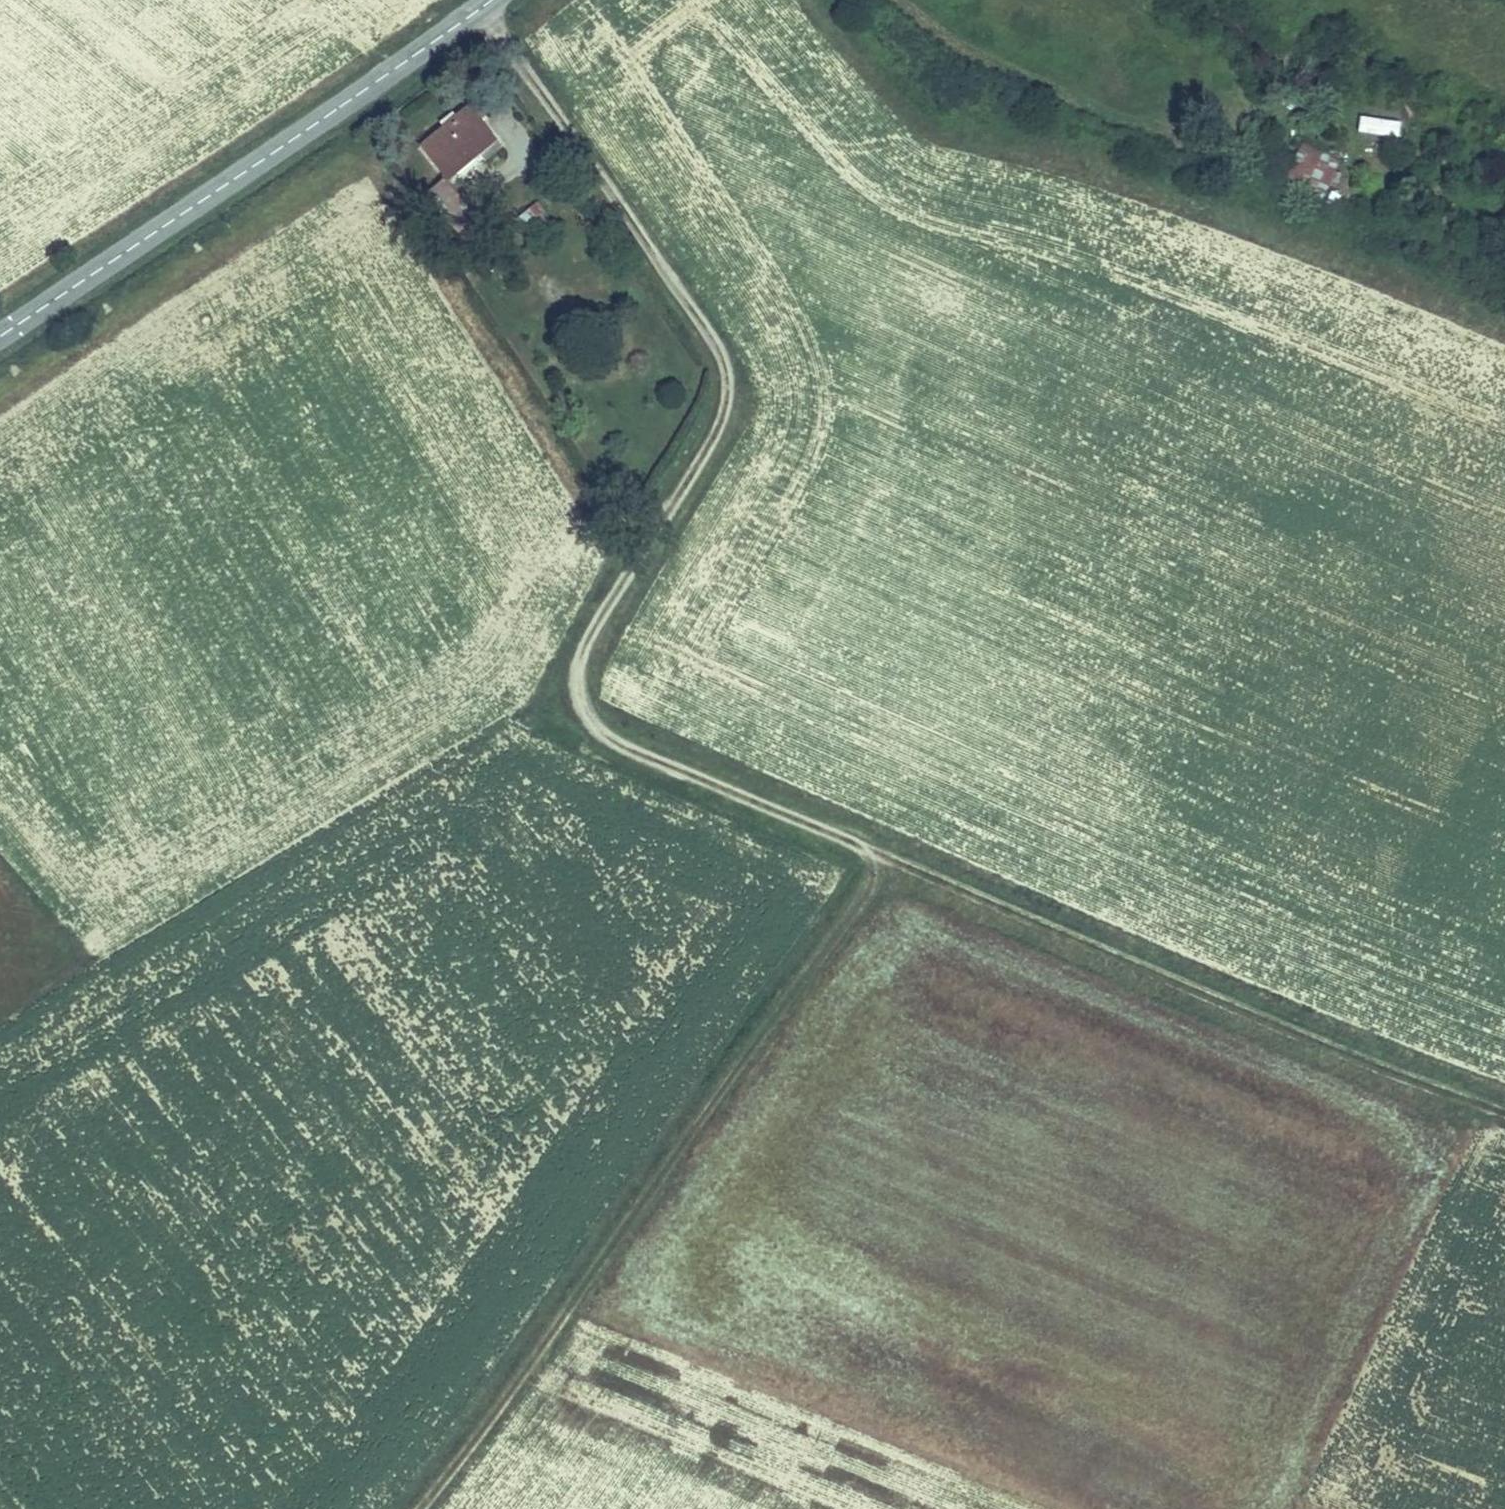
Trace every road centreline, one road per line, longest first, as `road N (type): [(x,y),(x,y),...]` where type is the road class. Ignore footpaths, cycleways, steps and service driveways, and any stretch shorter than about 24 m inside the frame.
road 1 (track): [(1504,1121),(611,739),(578,683),(588,647),(707,448),(725,374),(711,334),(485,5)]
road 2 (track): [(888,856),(421,1508)]
road 3 (tertiary): [(492,0),(0,335)]

